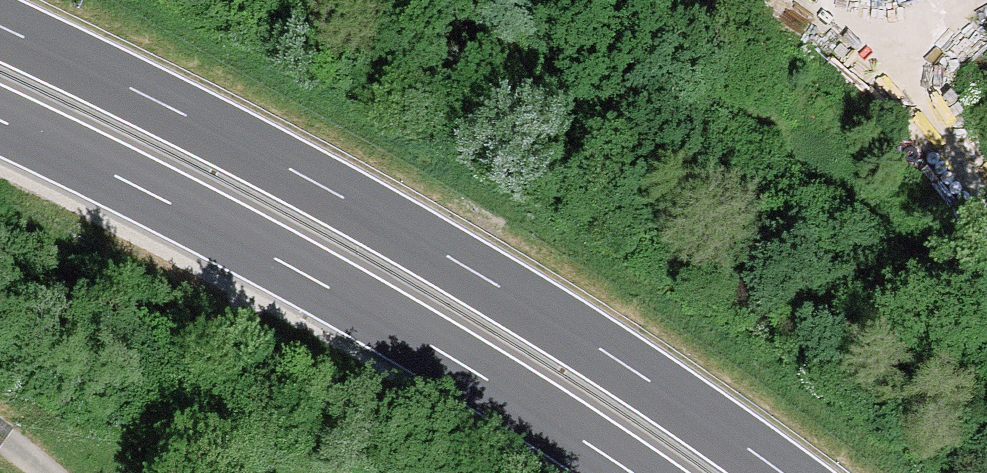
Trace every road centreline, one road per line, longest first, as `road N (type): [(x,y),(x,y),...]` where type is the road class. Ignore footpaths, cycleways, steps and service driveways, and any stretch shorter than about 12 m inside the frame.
road 1 (motorway): [(781,472),(609,356),(429,249),(219,130),(0,28)]
road 2 (motorway): [(0,122),(398,328),(633,472)]

